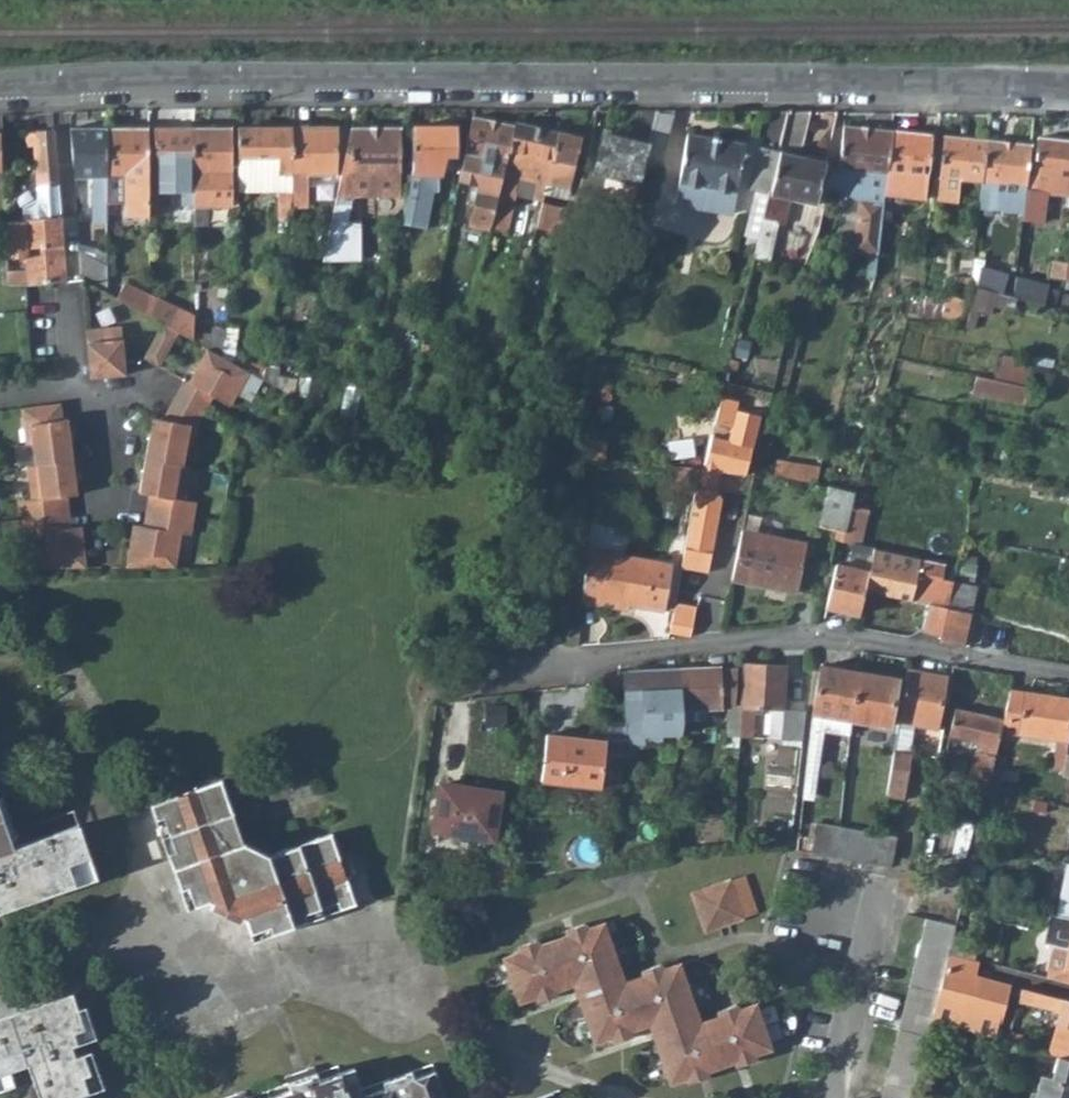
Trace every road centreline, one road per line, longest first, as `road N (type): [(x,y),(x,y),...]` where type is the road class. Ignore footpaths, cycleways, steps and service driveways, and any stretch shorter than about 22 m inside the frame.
road 1 (tertiary): [(1068,86),(361,76),(0,84)]
road 2 (residential): [(1068,673),(816,630),(516,664)]
road 3 (residential): [(0,400),(79,388),(106,407),(105,565)]
road 4 (residential): [(883,903),(831,1097)]

